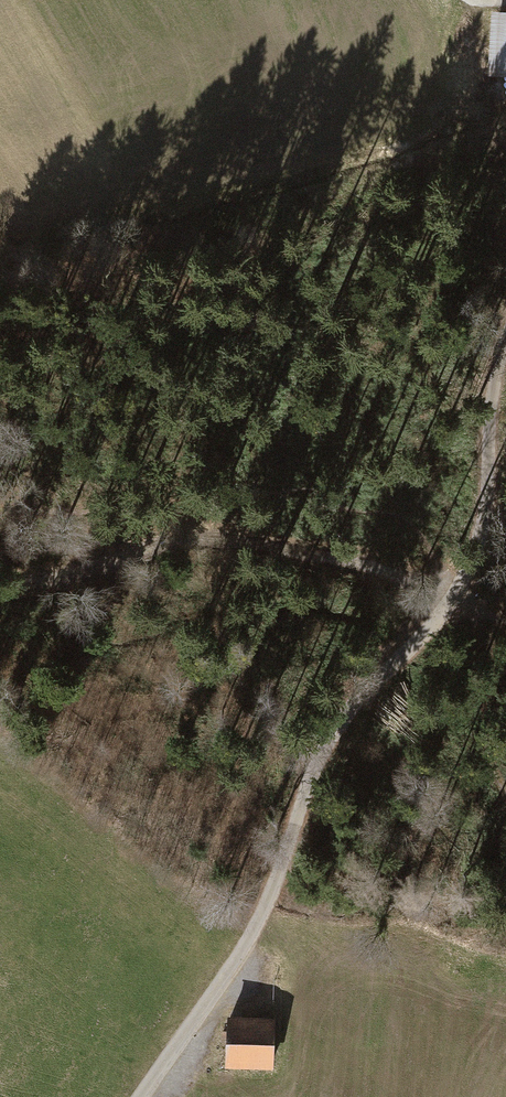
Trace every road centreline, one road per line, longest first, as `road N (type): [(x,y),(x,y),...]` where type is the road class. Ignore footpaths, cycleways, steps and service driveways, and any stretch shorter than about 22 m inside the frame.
road 1 (unclassified): [(141,1096),(256,925),(314,768),(345,717),(441,614),(466,575),(484,515),(491,398),(505,340)]
road 2 (track): [(0,584),(32,584),(169,542),(238,538),(444,589)]

